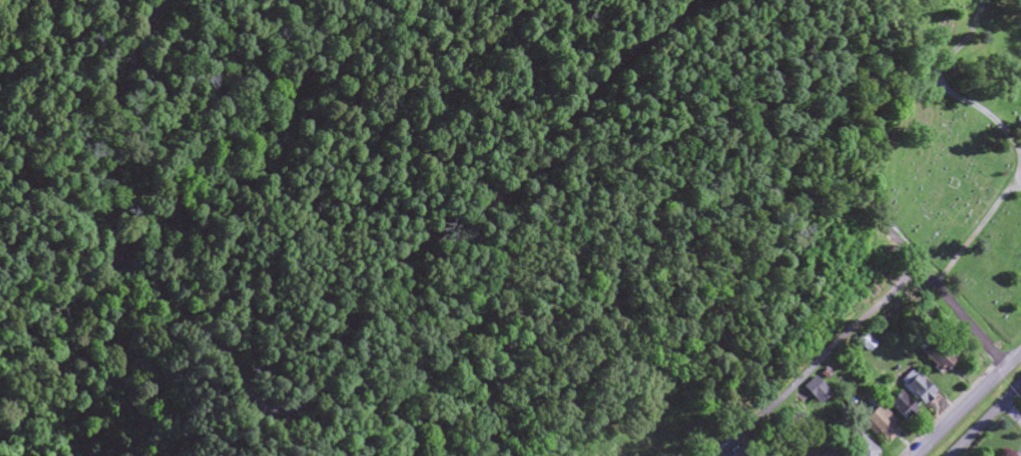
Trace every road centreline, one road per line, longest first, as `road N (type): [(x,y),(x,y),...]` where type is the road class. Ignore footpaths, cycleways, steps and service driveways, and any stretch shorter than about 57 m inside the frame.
road 1 (residential): [(143,278),(216,345),(260,403),(296,407),(374,279),(521,175),(643,46),(706,0)]
road 2 (residential): [(143,278),(109,207),(105,161),(125,74),(155,0)]
road 3 (residential): [(886,0),(868,72),(876,200),(882,223),(915,267)]
road 4 (residential): [(715,455),(915,267)]
road 5 (residential): [(0,440),(143,278)]
road 6 (tertiary): [(1020,357),(921,455)]
road 7 (residential): [(1008,369),(915,267)]

